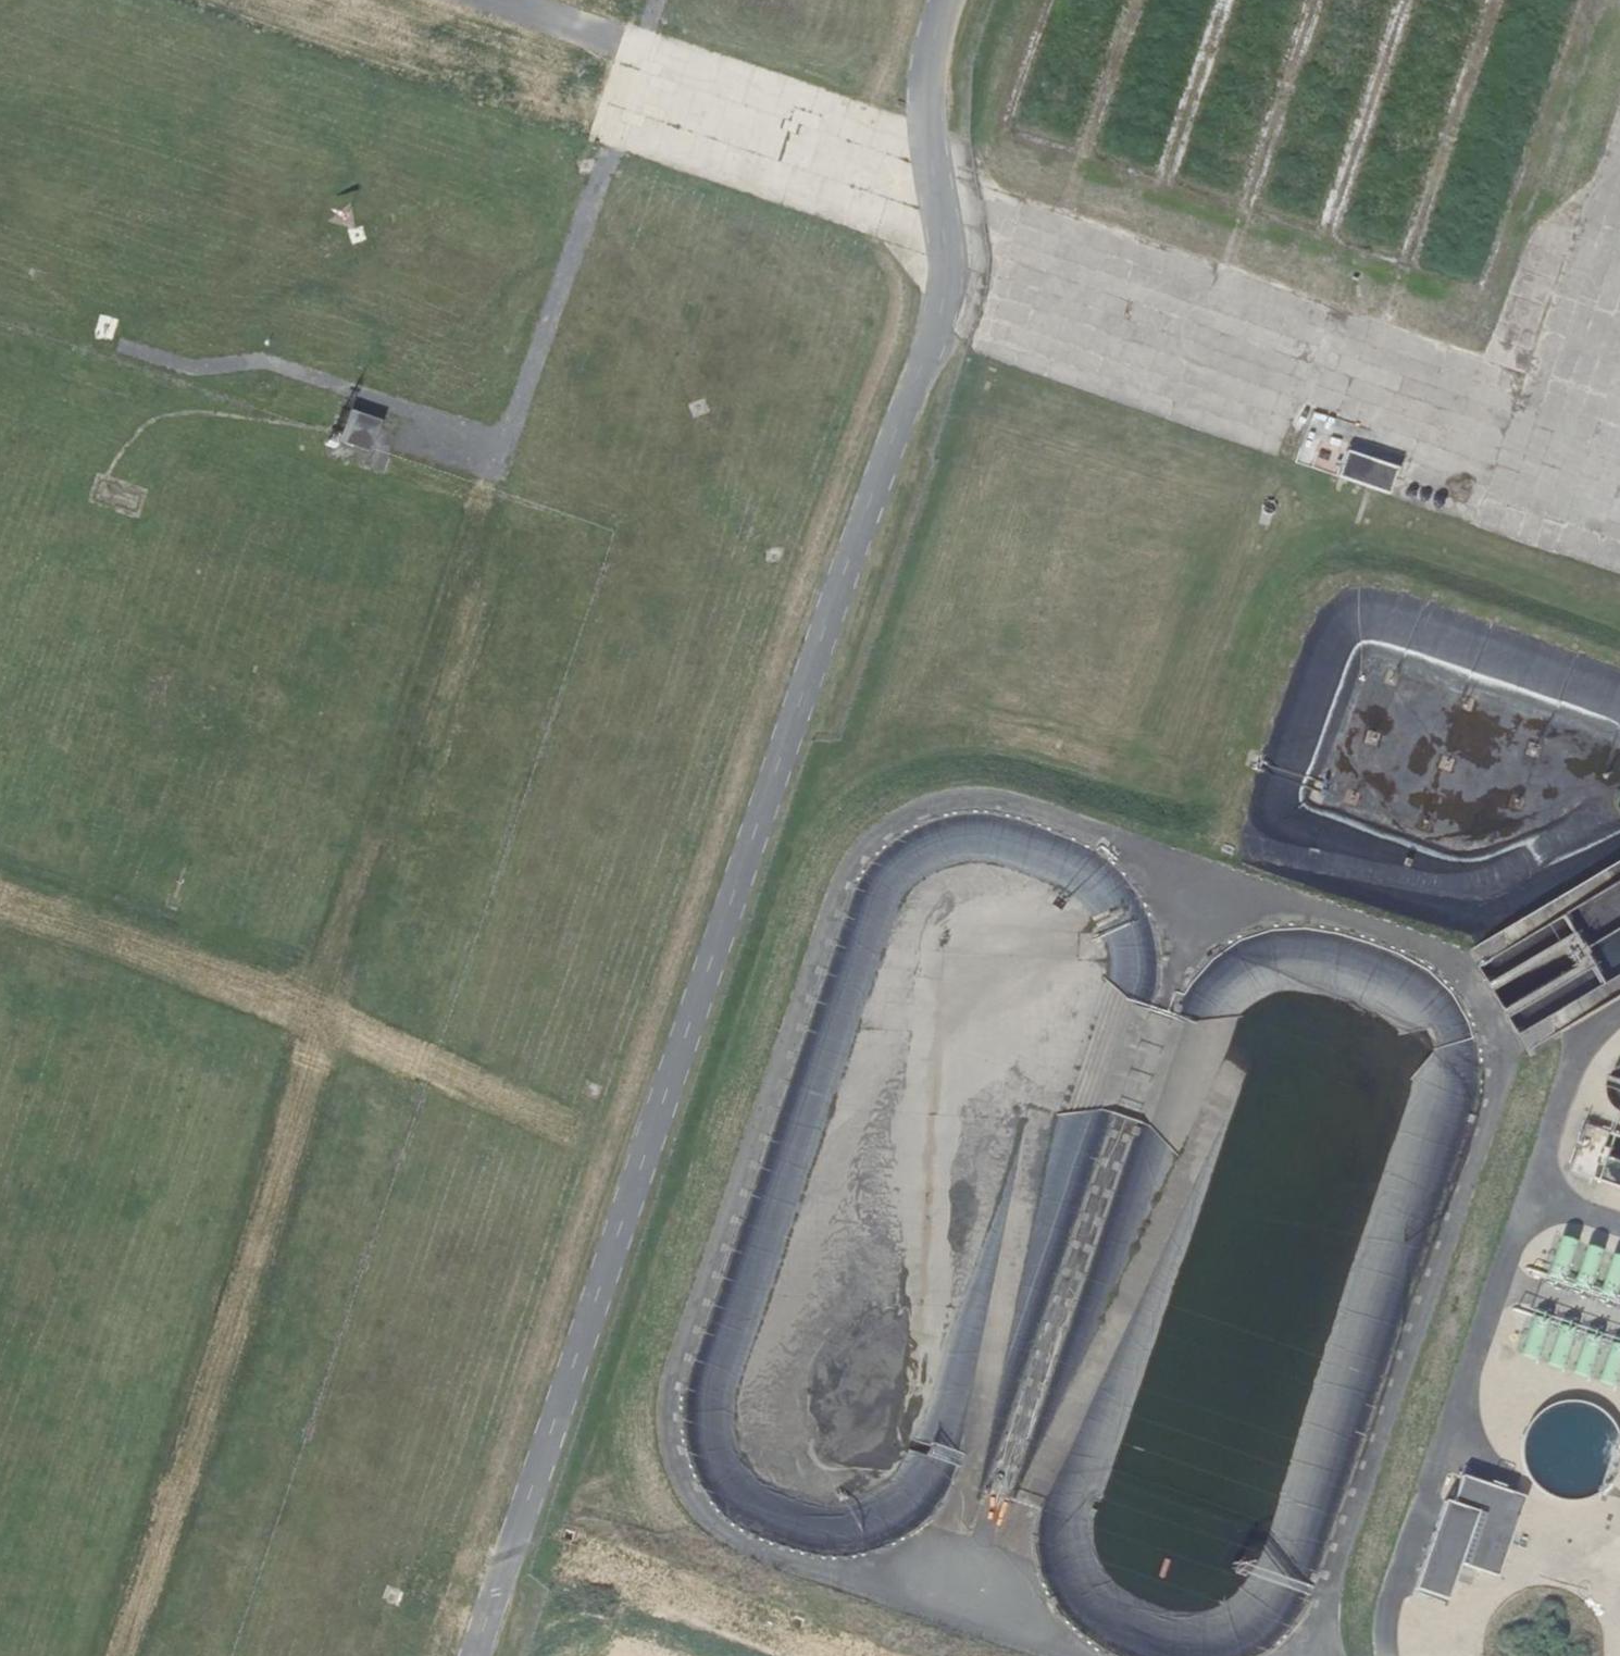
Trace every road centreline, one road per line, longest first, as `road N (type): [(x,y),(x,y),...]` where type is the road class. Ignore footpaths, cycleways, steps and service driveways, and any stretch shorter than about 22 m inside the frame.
road 1 (track): [(121,344),(191,367),(271,362),(508,435),(655,0)]

